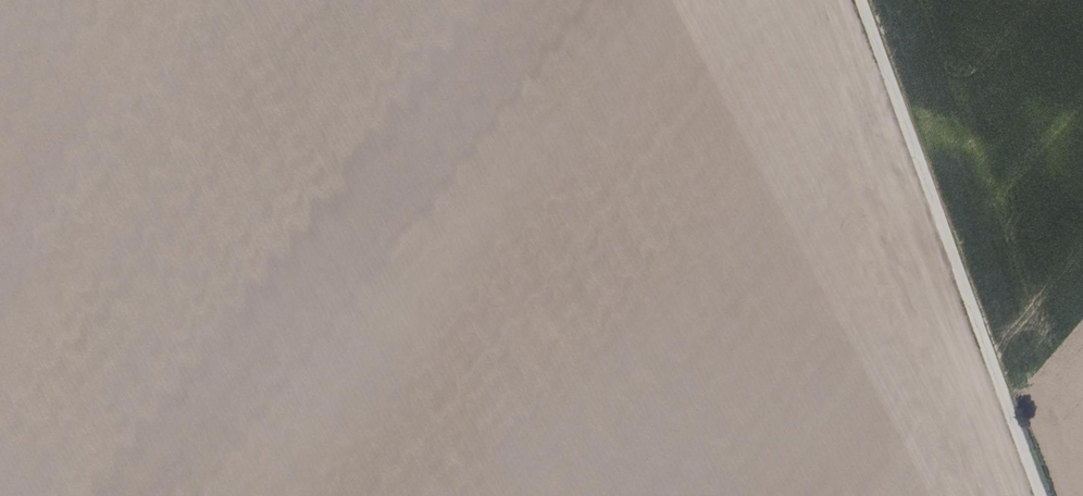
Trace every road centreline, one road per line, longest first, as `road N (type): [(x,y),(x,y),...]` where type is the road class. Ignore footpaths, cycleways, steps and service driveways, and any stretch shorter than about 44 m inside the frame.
road 1 (track): [(1042,495),(861,0)]

